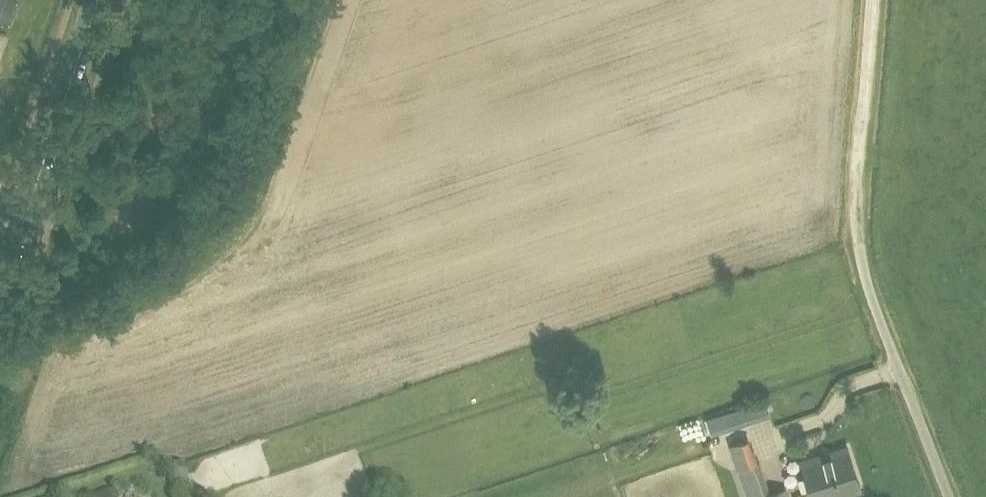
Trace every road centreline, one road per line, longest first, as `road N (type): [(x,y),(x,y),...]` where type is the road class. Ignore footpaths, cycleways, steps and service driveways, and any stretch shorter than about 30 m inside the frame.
road 1 (primary): [(0,296),(101,0)]
road 2 (track): [(852,258),(846,215),(864,0)]
road 3 (unclassified): [(946,496),(852,258)]

